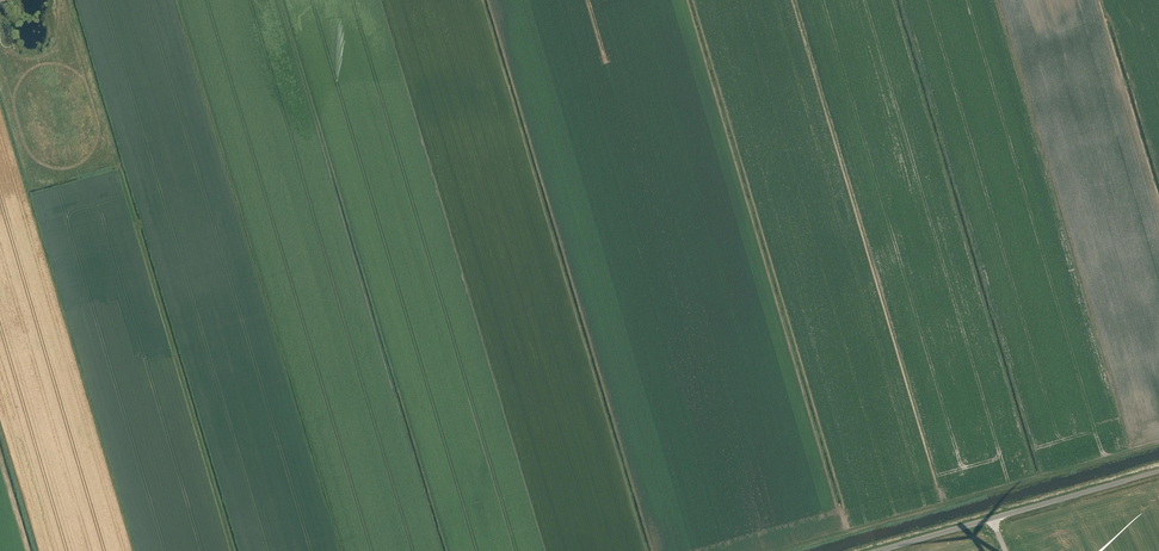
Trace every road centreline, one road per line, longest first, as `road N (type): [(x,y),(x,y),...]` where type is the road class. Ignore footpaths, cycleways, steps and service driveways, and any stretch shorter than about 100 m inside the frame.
road 1 (unclassified): [(877,550),(1158,472)]

